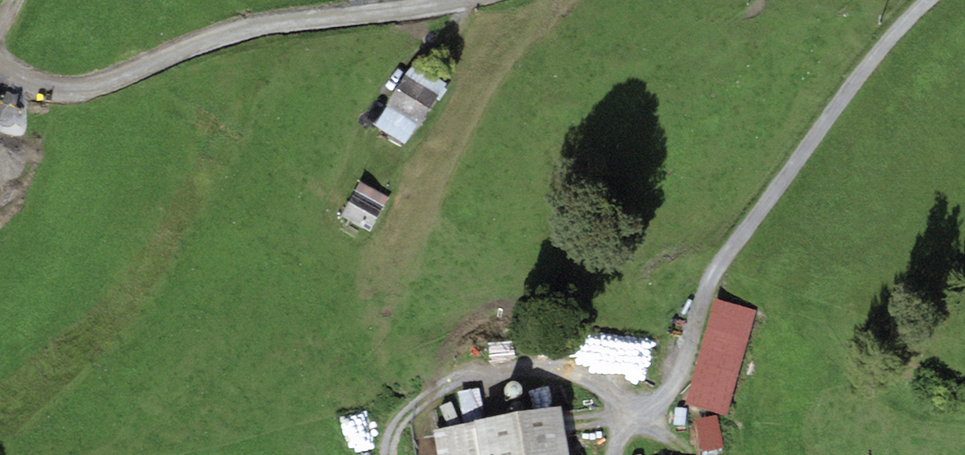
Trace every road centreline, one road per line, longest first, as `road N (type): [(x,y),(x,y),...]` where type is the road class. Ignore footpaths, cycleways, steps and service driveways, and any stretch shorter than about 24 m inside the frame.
road 1 (track): [(388,454),(391,433),(412,406),(479,367),(597,379),(632,415),(666,398),(705,286),(885,42),(926,0)]
road 2 (unclassified): [(450,0),(284,20),(61,89),(25,80),(0,62)]

